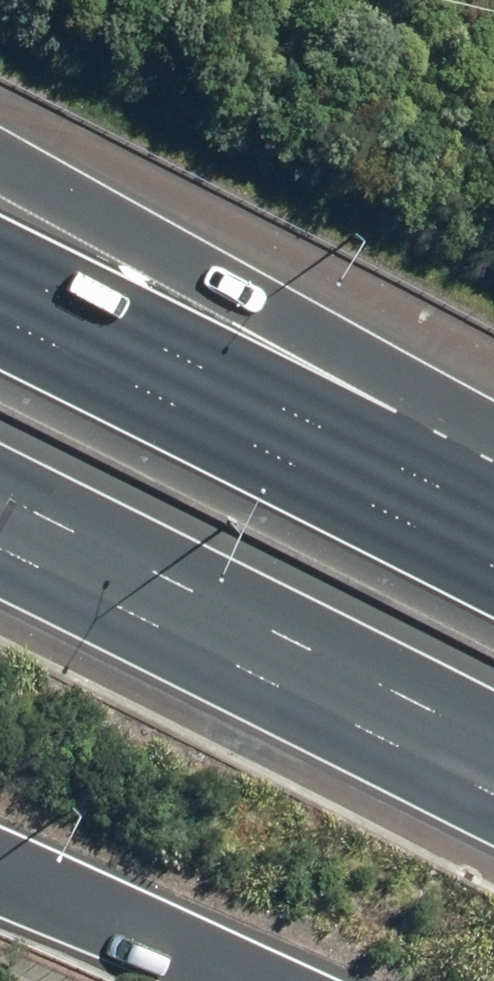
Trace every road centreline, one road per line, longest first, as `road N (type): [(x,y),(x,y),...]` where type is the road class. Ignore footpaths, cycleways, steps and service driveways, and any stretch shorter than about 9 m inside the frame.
road 1 (motorway): [(0,156),(412,387),(493,442)]
road 2 (motorway): [(0,320),(493,575)]
road 3 (motorway): [(493,742),(0,493)]
road 4 (motorway): [(224,980),(0,883)]

